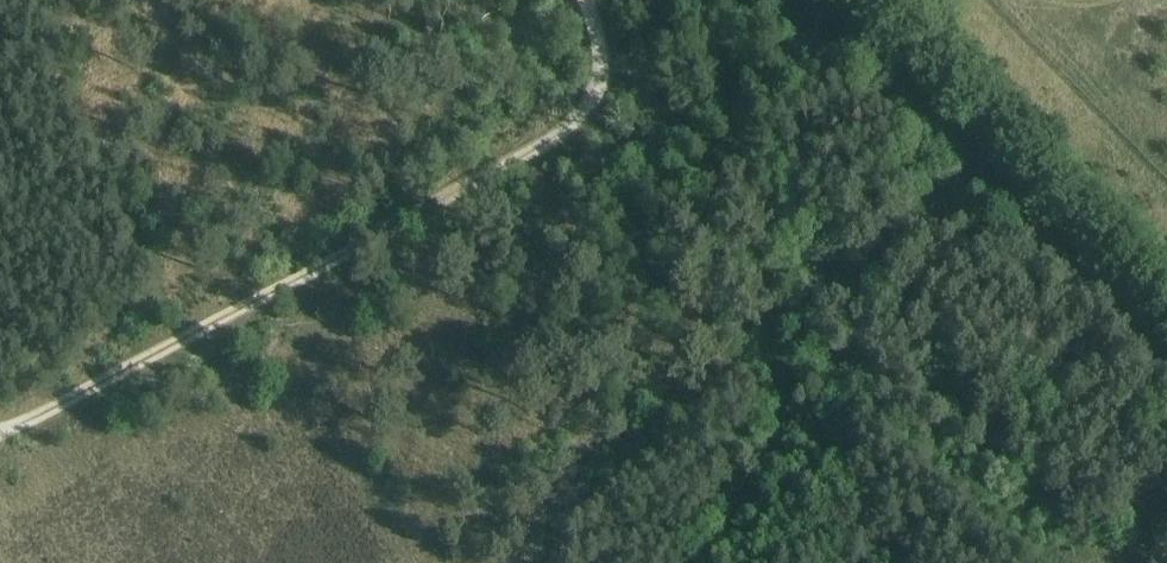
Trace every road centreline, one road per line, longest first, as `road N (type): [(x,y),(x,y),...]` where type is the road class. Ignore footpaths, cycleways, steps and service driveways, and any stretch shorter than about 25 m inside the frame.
road 1 (track): [(717,562),(781,456),(764,215),(747,174),(721,152),(602,87)]
road 2 (track): [(843,0),(1166,328)]

